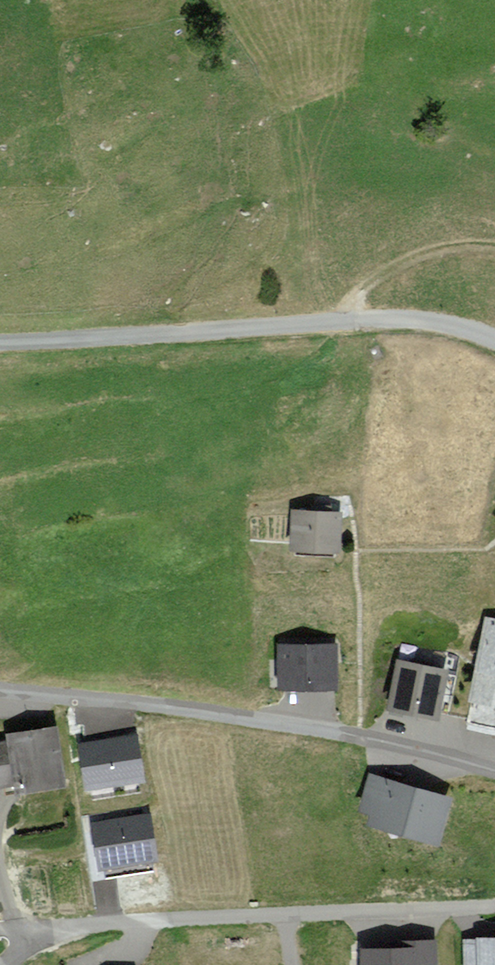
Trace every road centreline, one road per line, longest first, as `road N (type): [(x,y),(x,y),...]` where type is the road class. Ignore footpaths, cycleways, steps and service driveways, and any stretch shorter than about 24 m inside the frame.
road 1 (residential): [(494,778),(406,746),(166,707),(0,692)]
road 2 (unclassified): [(494,344),(403,323),(0,344)]
road 3 (residential): [(494,908),(42,932)]
road 4 (track): [(337,326),(370,283),(442,250),(494,251)]

